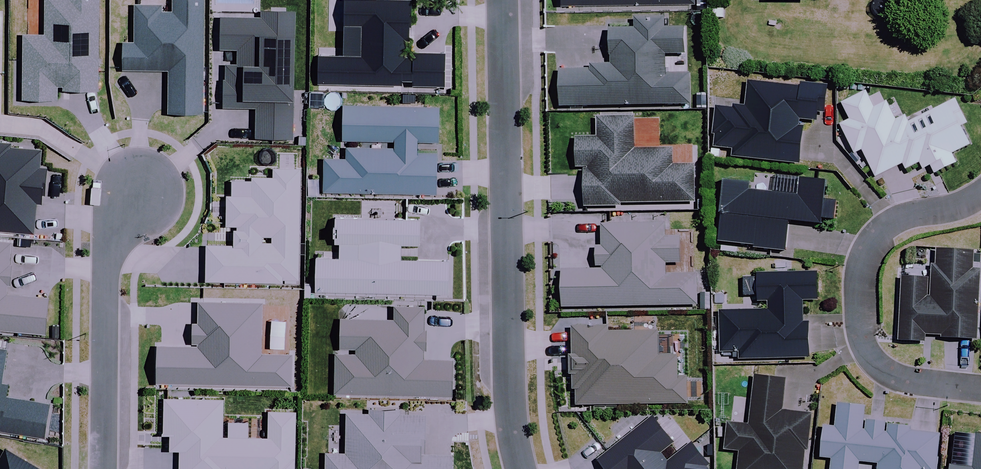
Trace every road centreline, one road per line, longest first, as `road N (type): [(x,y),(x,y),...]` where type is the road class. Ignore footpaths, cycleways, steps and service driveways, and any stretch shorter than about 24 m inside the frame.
road 1 (residential): [(521,468),(509,390),(503,0)]
road 2 (residential): [(980,389),(892,373),(863,335),(864,263),(875,240),(904,217),(980,193)]
road 3 (residential): [(104,468),(106,271),(139,193)]

